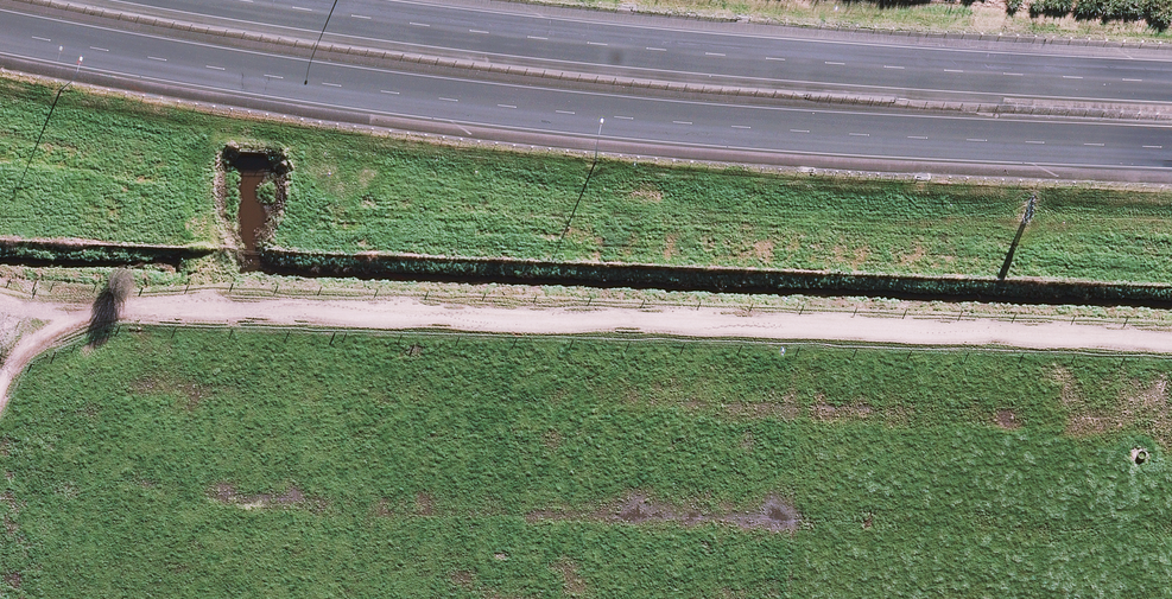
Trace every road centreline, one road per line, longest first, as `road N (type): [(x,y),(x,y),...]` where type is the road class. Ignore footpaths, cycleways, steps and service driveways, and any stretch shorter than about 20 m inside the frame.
road 1 (motorway): [(1171,156),(629,130),(293,89),(0,40)]
road 2 (motorway): [(273,0),(634,49),(1171,79)]

